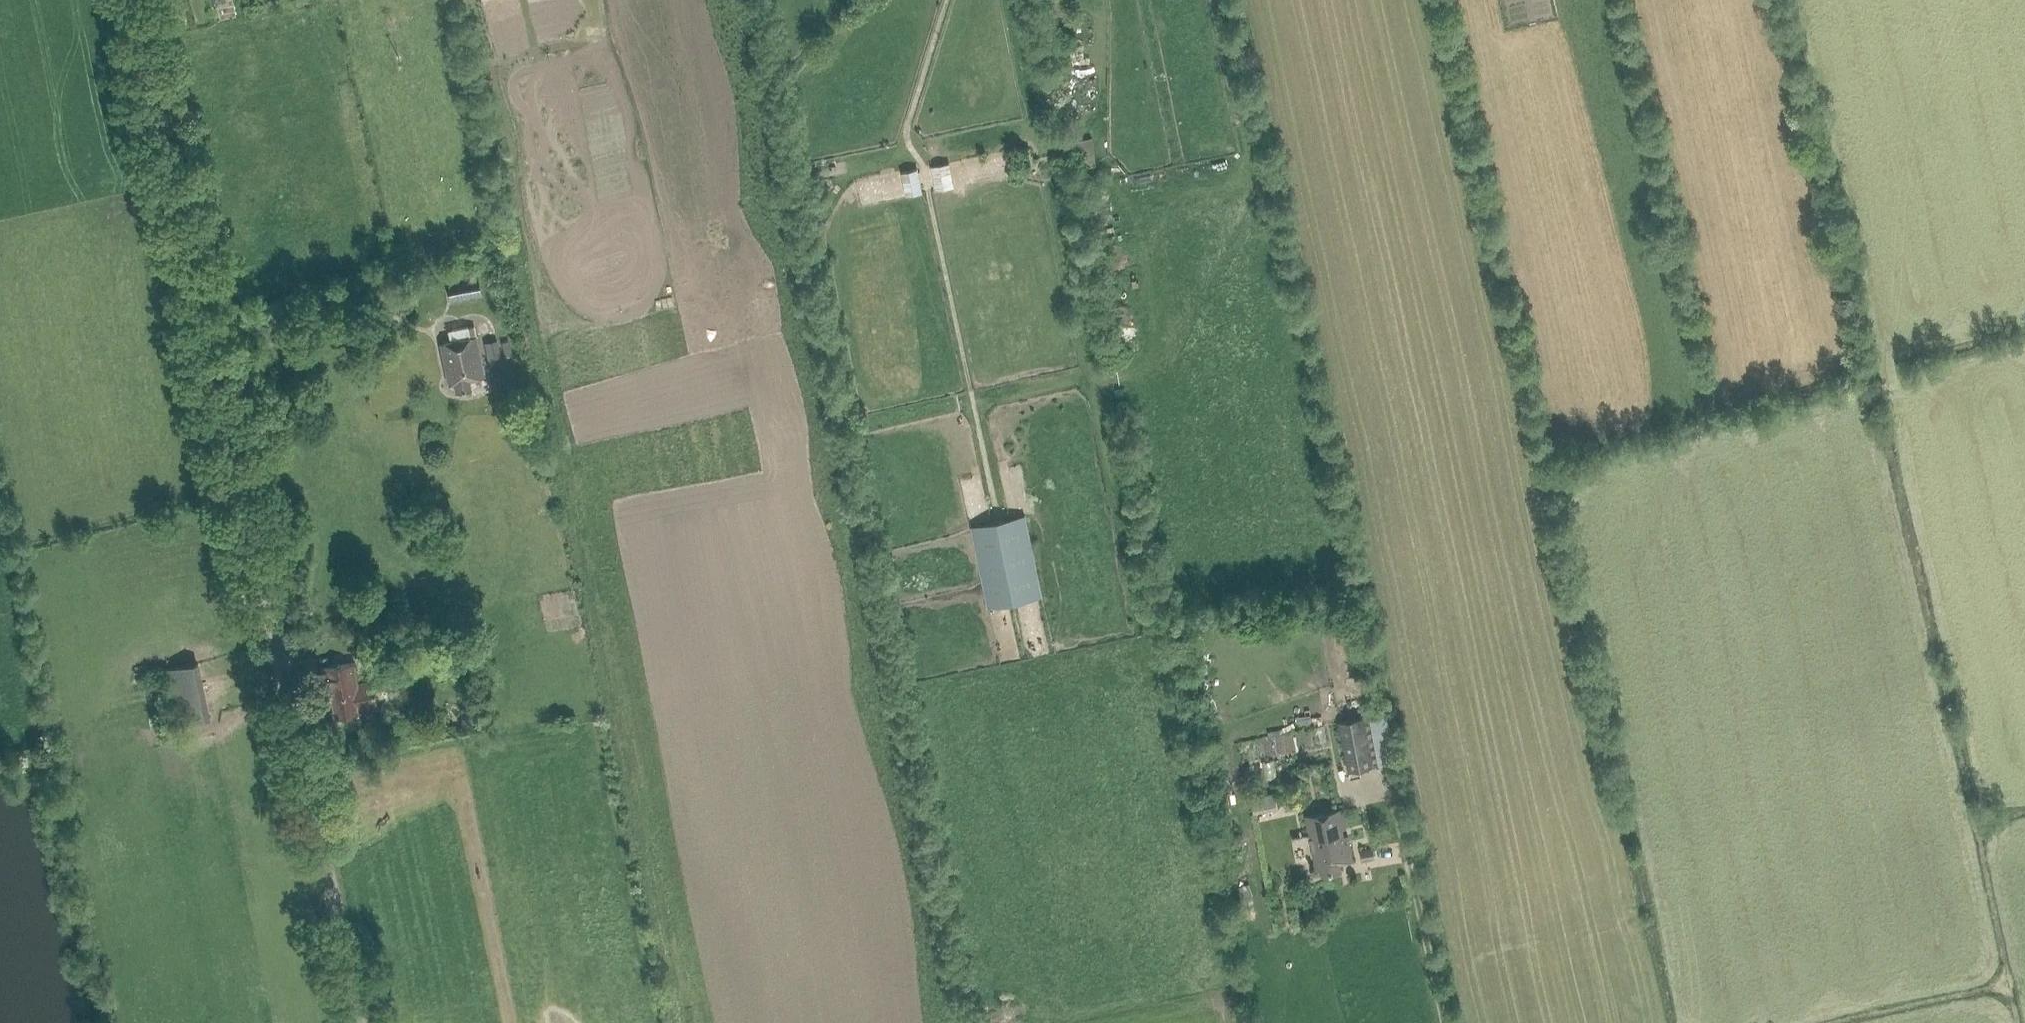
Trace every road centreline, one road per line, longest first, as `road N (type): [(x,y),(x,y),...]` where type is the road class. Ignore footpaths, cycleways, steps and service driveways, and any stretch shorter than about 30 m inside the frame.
road 1 (unclassified): [(354,1022),(130,0)]
road 2 (track): [(1445,1022),(1386,757)]

